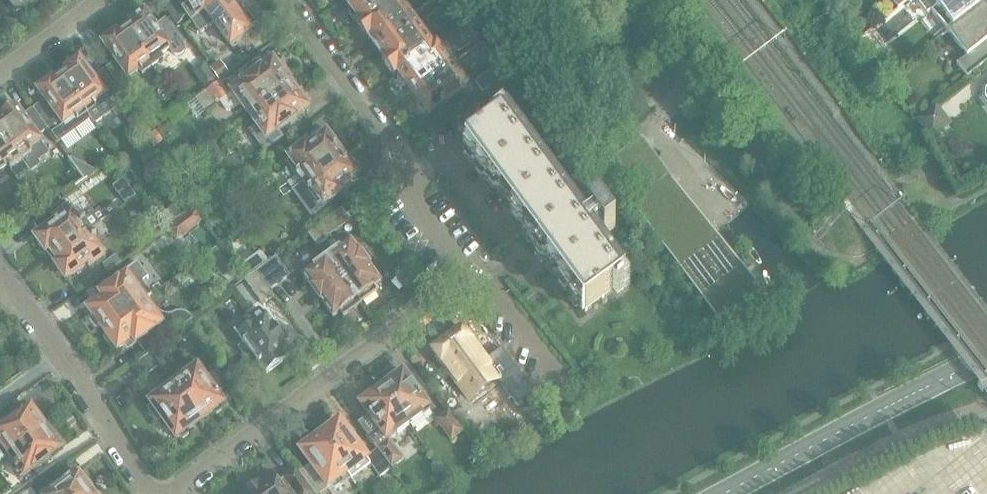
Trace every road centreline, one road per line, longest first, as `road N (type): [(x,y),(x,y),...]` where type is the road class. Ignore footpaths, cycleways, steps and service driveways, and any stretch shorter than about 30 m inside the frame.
road 1 (residential): [(288,0),(415,172),(415,204),(466,277),(166,493)]
road 2 (tertiary): [(723,493),(986,360)]
road 3 (residential): [(155,493),(62,354)]
road 4 (residential): [(100,0),(0,72)]

